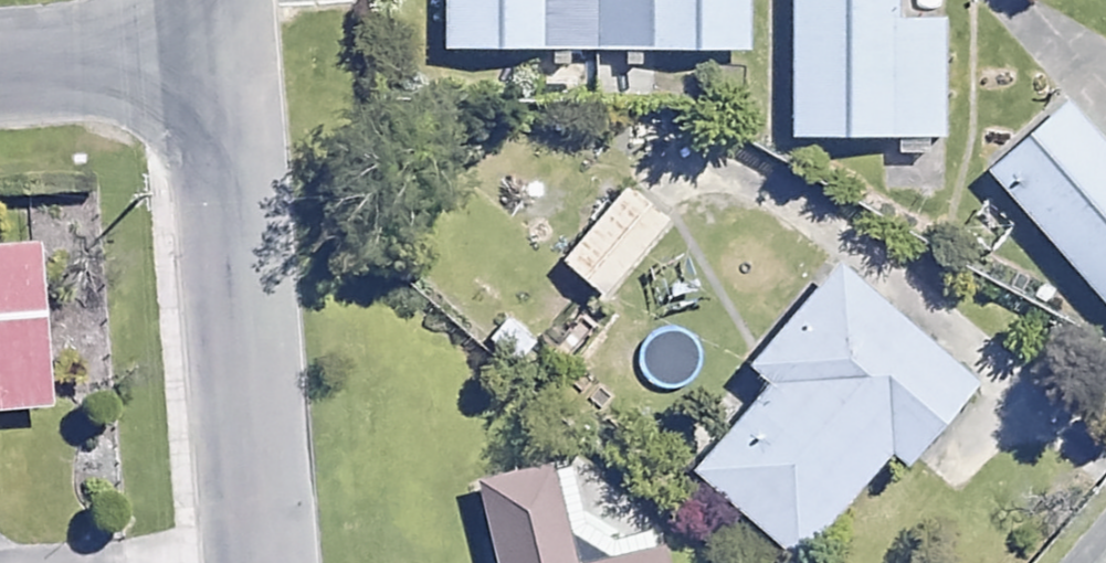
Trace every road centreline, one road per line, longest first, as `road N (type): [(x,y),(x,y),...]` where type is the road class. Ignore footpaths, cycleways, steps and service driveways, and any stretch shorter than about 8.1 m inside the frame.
road 1 (residential): [(209,44),(253,562)]
road 2 (residential): [(209,44),(0,61)]

